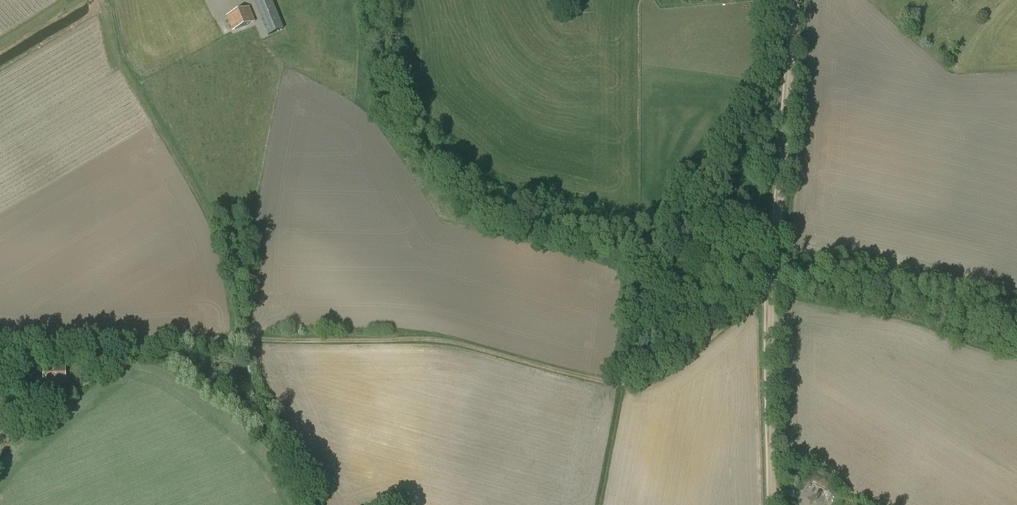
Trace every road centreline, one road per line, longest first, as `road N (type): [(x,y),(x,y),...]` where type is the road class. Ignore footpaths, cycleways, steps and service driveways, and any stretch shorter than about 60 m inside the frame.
road 1 (track): [(0,350),(243,337),(435,339),(626,383),(674,366),(765,298)]
road 2 (track): [(794,0),(770,323),(774,504)]

